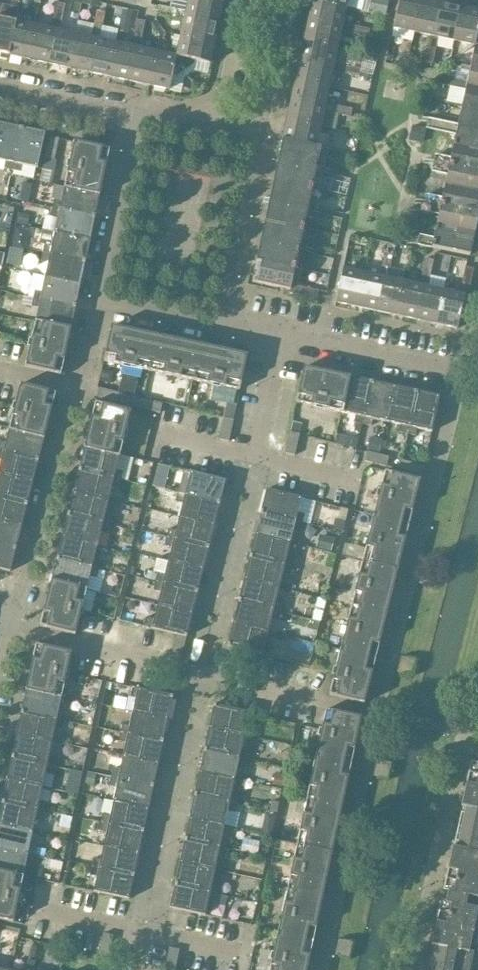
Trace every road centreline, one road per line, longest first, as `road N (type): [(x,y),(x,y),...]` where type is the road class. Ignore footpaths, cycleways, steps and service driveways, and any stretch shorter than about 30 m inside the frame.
road 1 (residential): [(18,603),(95,294)]
road 2 (residential): [(477,363),(442,365),(282,331)]
road 3 (residential): [(262,141),(223,323)]
road 4 (residential): [(95,294),(133,113)]
road 5 (residential): [(262,141),(289,0)]
road 6 (residential): [(133,113),(0,84)]
road 7 (residential): [(250,463),(282,331)]
road 8 (residential): [(241,0),(213,130)]
road 9 (residential): [(223,323),(95,294)]

